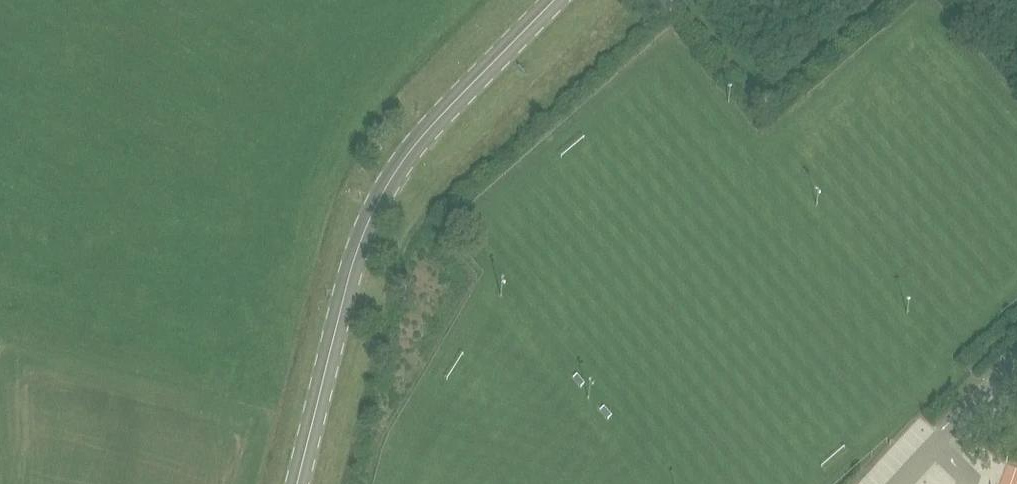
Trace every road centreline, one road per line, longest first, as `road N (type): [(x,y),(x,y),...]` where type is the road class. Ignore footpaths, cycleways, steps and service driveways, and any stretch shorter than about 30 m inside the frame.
road 1 (primary): [(297,483),(373,213),(414,146),(556,0)]

